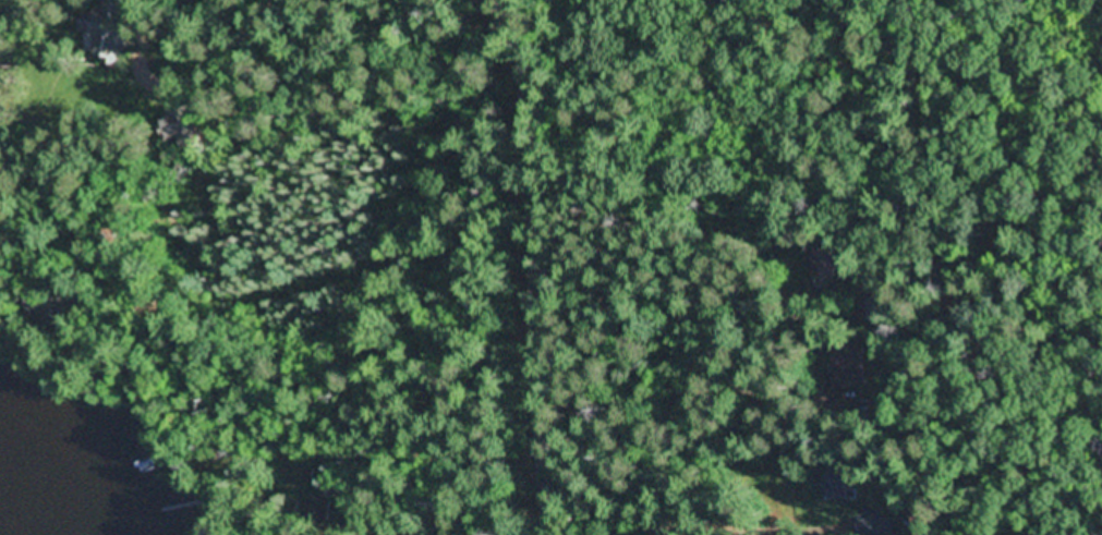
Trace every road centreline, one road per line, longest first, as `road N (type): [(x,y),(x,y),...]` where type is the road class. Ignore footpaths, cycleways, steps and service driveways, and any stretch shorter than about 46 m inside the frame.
road 1 (residential): [(550,534),(541,163),(528,75),(500,0)]

